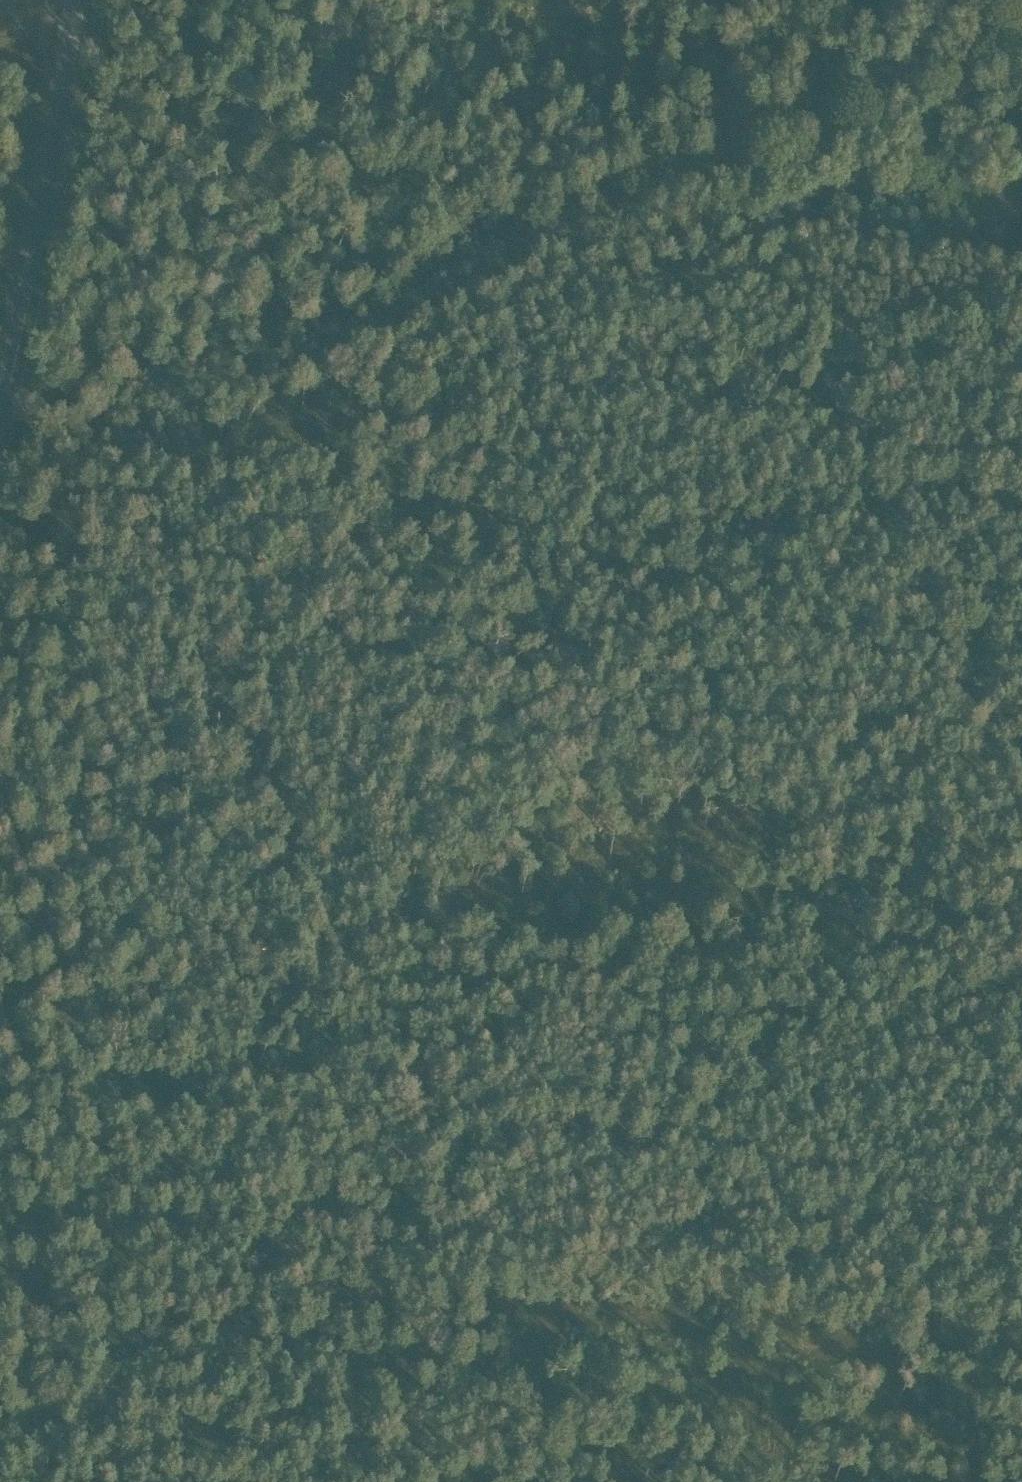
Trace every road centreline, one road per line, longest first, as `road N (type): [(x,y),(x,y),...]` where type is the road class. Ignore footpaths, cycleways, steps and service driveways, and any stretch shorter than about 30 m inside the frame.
road 1 (track): [(1021,985),(0,1453)]
road 2 (track): [(96,0),(0,444)]

